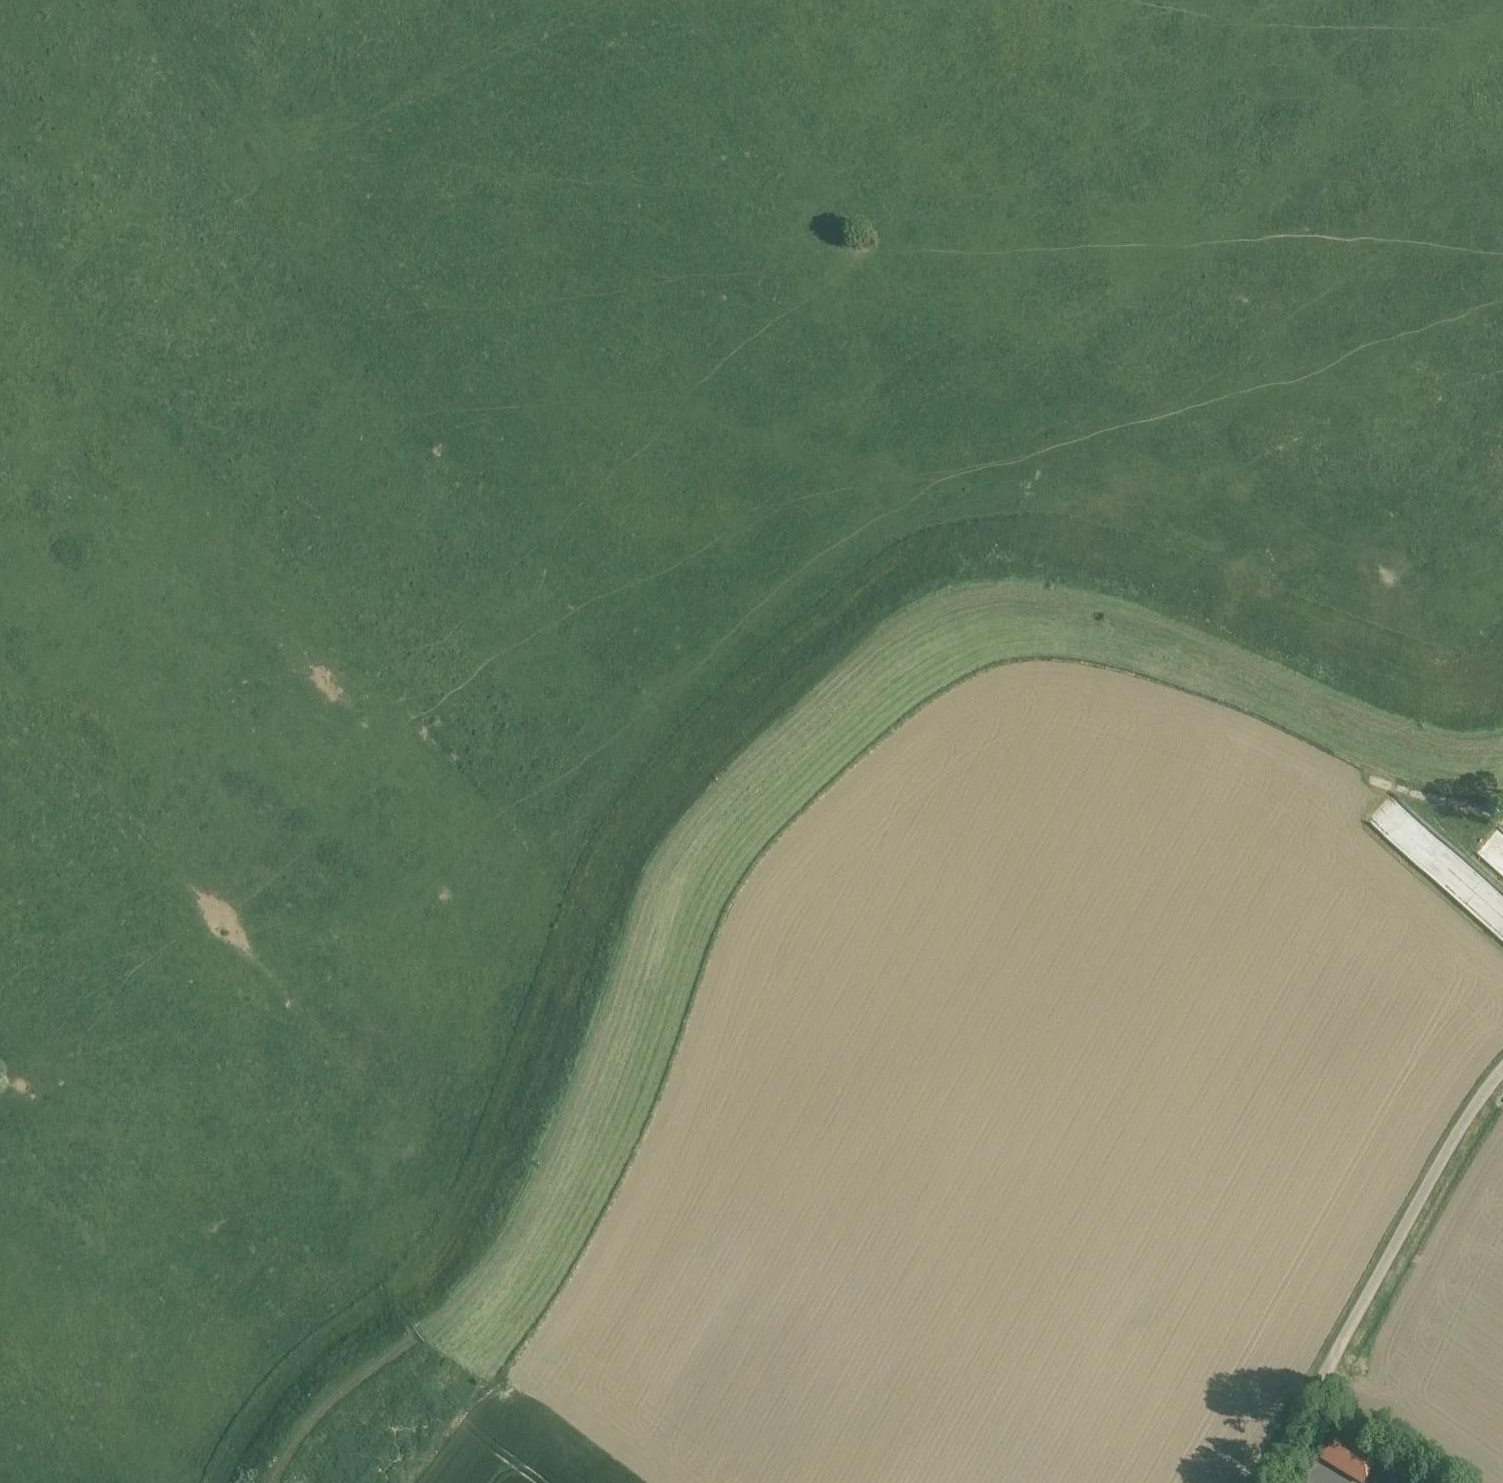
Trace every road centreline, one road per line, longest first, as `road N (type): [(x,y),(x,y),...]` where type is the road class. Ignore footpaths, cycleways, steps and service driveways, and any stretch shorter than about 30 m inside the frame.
road 1 (unclassified): [(1264,1482),(1471,1108),(1502,1071)]

